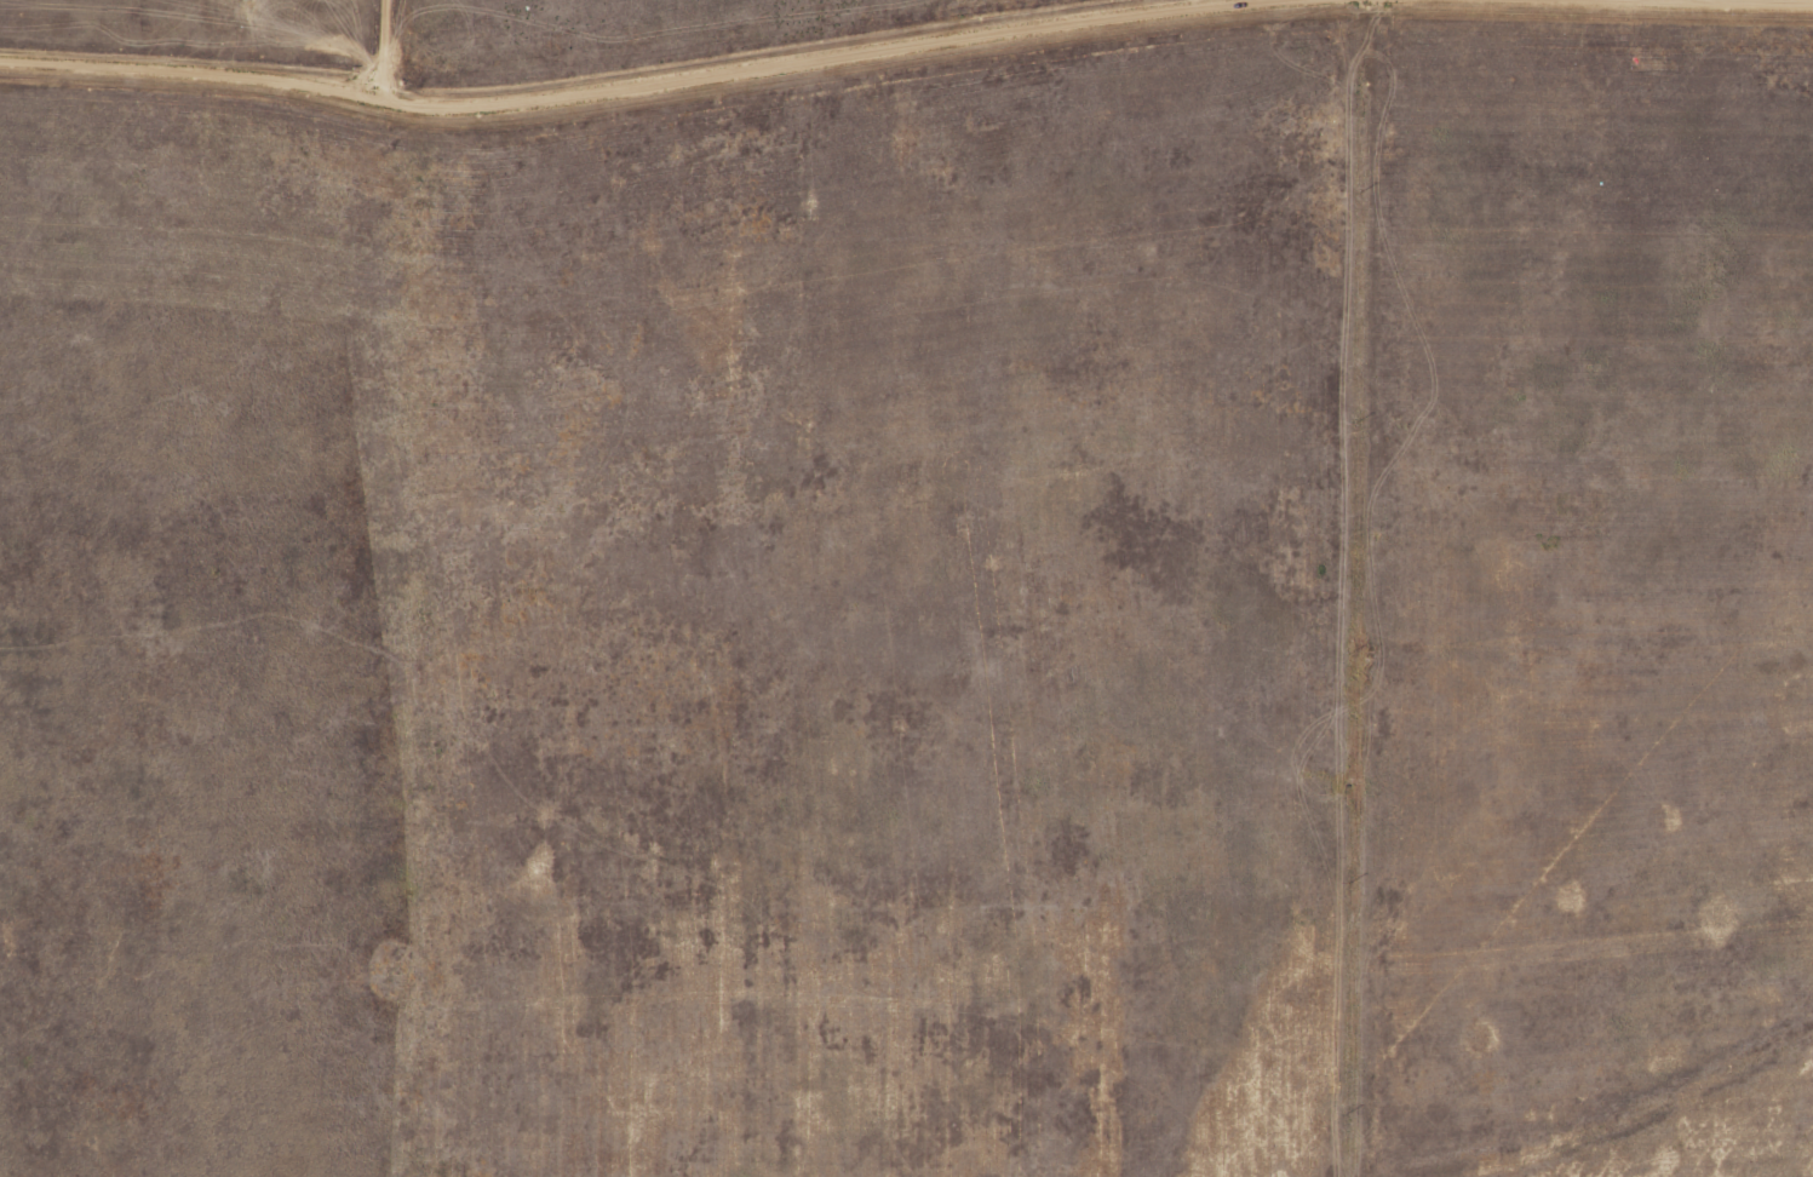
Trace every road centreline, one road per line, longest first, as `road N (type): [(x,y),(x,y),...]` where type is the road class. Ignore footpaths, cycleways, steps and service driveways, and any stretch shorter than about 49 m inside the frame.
road 1 (residential): [(1264,0),(486,104),(407,101),(191,68),(0,56)]

